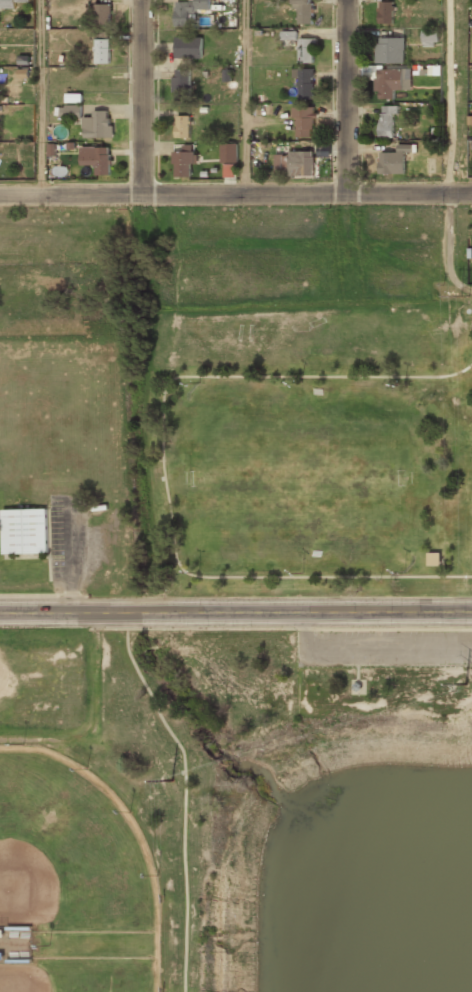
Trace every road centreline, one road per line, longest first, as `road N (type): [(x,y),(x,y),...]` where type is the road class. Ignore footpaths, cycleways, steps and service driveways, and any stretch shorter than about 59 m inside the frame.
road 1 (residential): [(0,195),(471,192)]
road 2 (tertiary): [(0,613),(471,611)]
road 3 (residential): [(143,194),(142,0)]
road 4 (residential): [(345,193),(345,0)]

